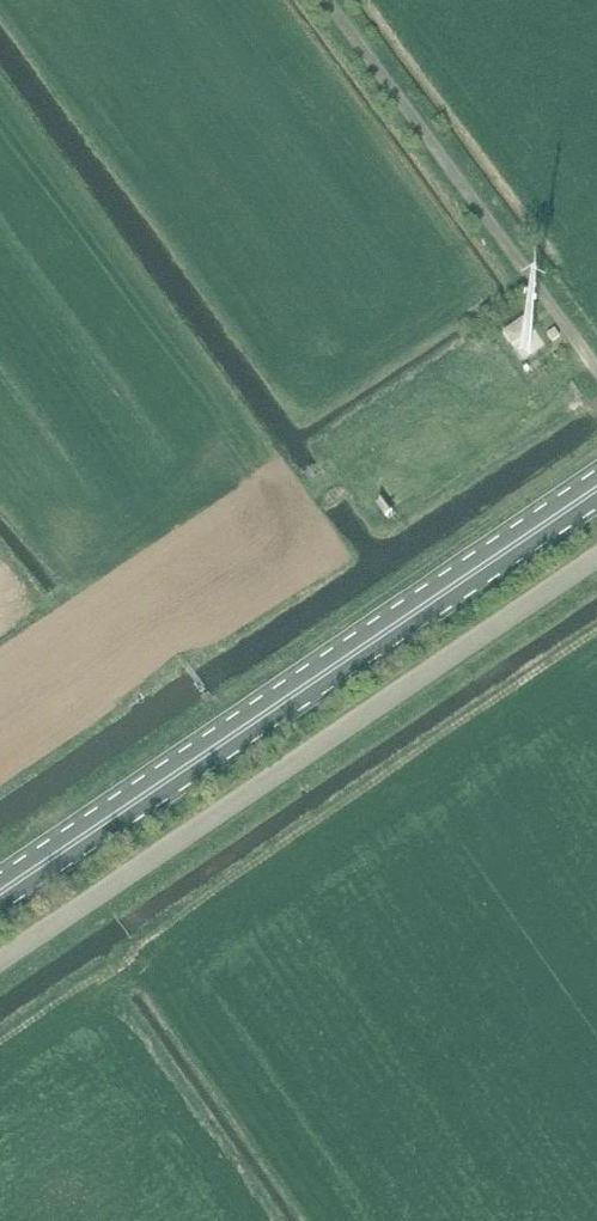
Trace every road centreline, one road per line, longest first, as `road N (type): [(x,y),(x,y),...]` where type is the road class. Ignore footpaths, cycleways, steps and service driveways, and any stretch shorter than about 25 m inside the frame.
road 1 (primary): [(0,894),(596,489)]
road 2 (unclassified): [(0,967),(596,564)]
road 3 (unclassified): [(596,365),(326,0)]

